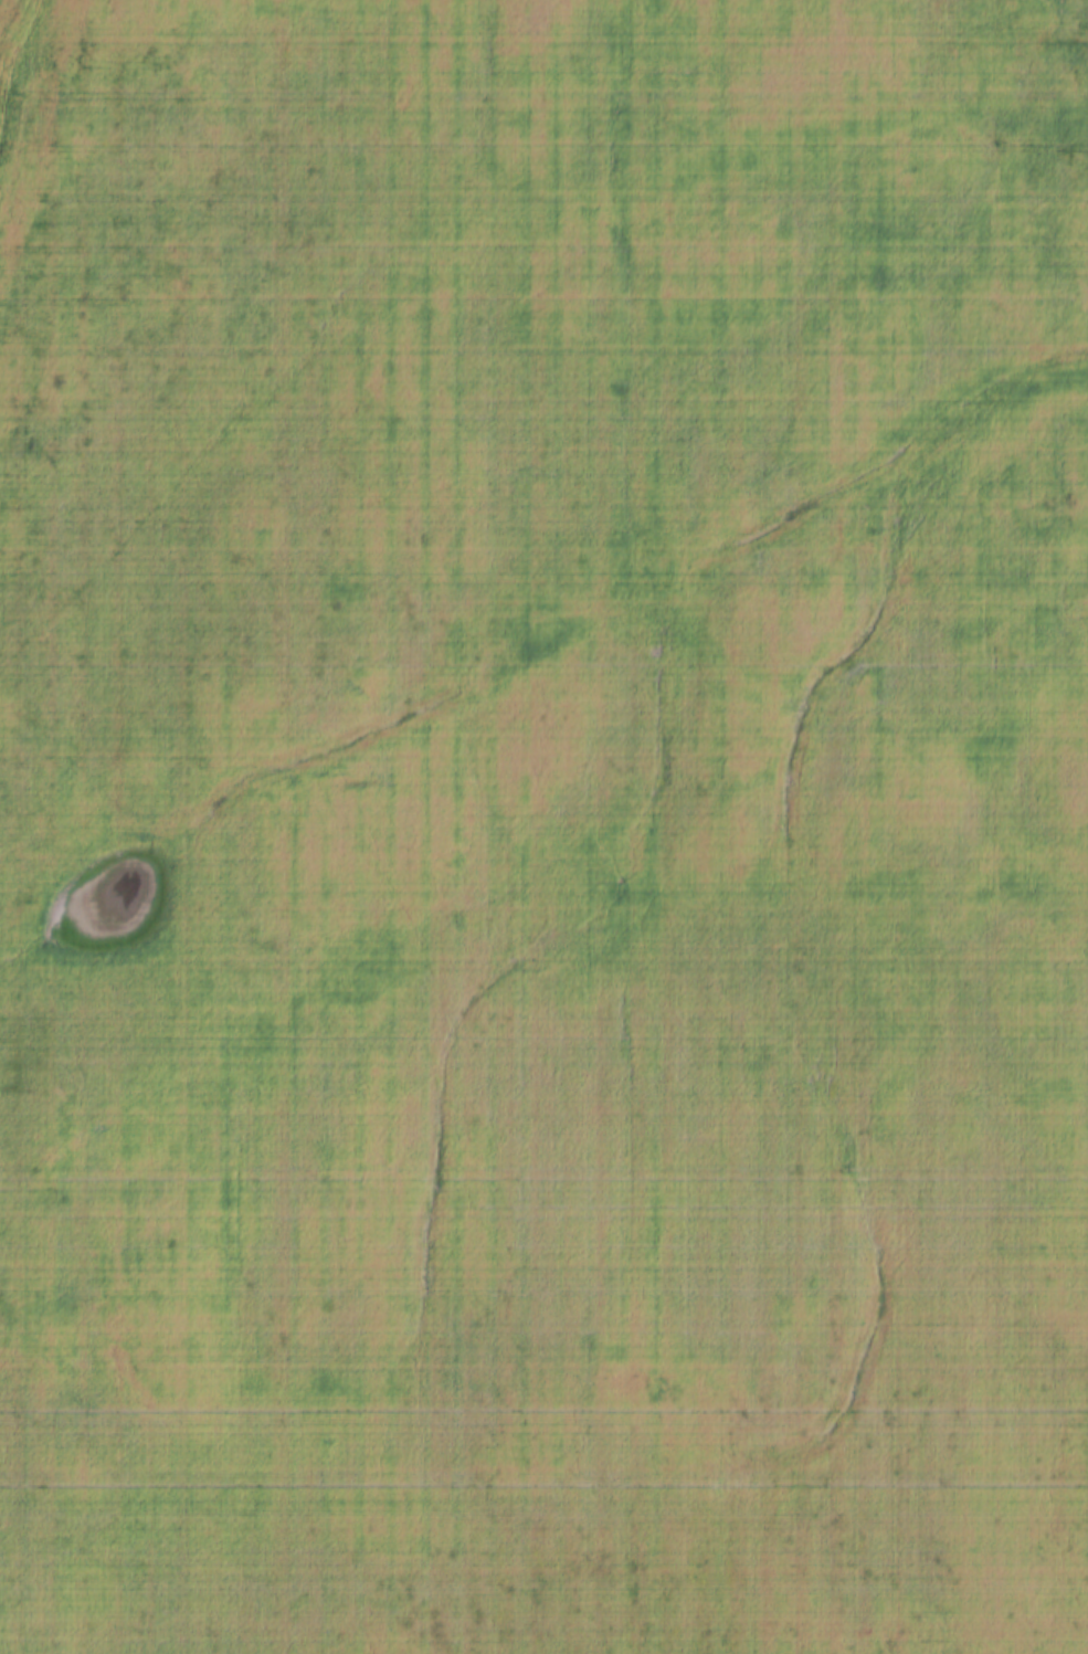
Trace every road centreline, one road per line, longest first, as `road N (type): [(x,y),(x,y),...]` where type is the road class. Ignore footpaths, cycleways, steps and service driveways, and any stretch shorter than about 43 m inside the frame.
road 1 (track): [(0,364),(362,250),(720,106),(1077,0)]

